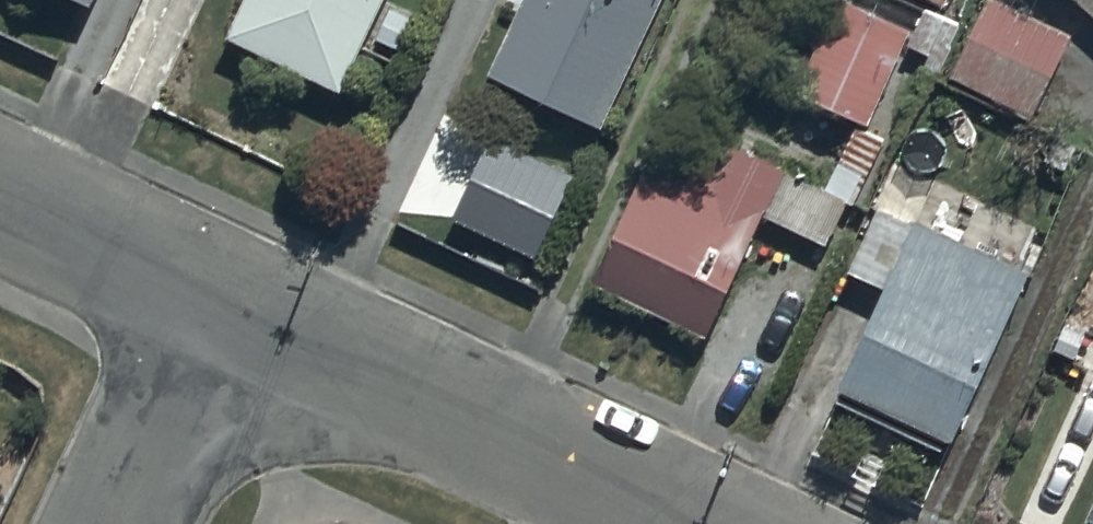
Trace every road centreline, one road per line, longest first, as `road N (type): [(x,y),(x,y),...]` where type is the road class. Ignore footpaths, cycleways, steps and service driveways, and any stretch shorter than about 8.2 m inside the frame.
road 1 (residential): [(239,312),(690,523)]
road 2 (residential): [(0,200),(239,312)]
road 3 (residential): [(239,312),(137,523)]

